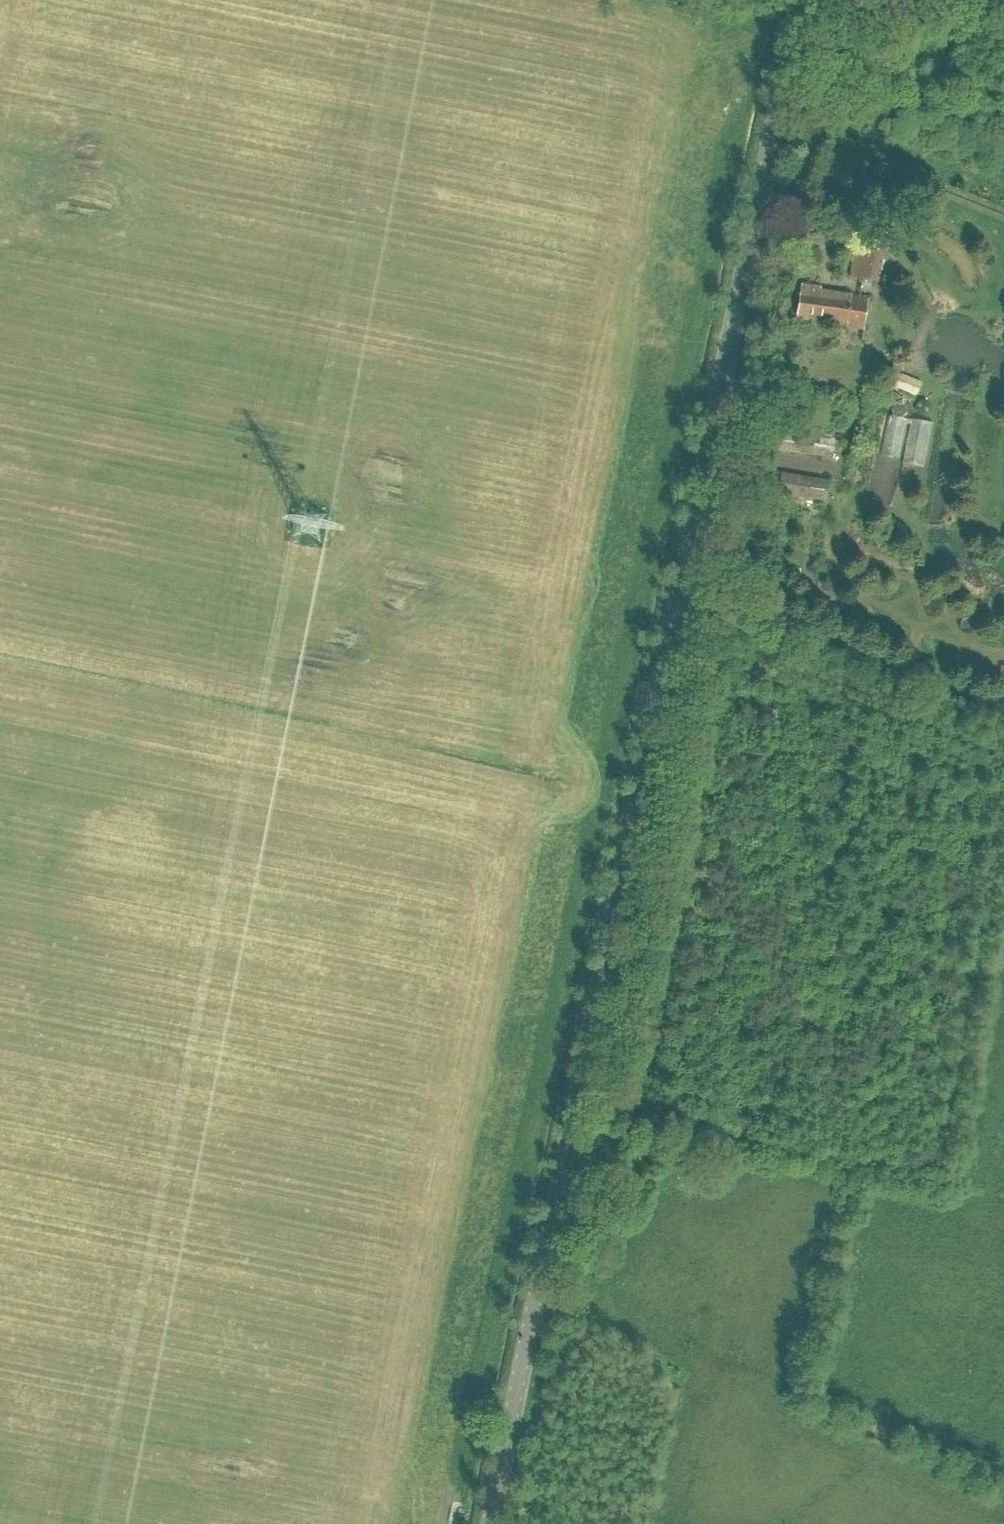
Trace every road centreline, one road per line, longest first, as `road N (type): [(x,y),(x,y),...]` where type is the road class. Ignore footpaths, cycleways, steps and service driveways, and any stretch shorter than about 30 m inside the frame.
road 1 (tertiary): [(488,1523),(801,0)]

